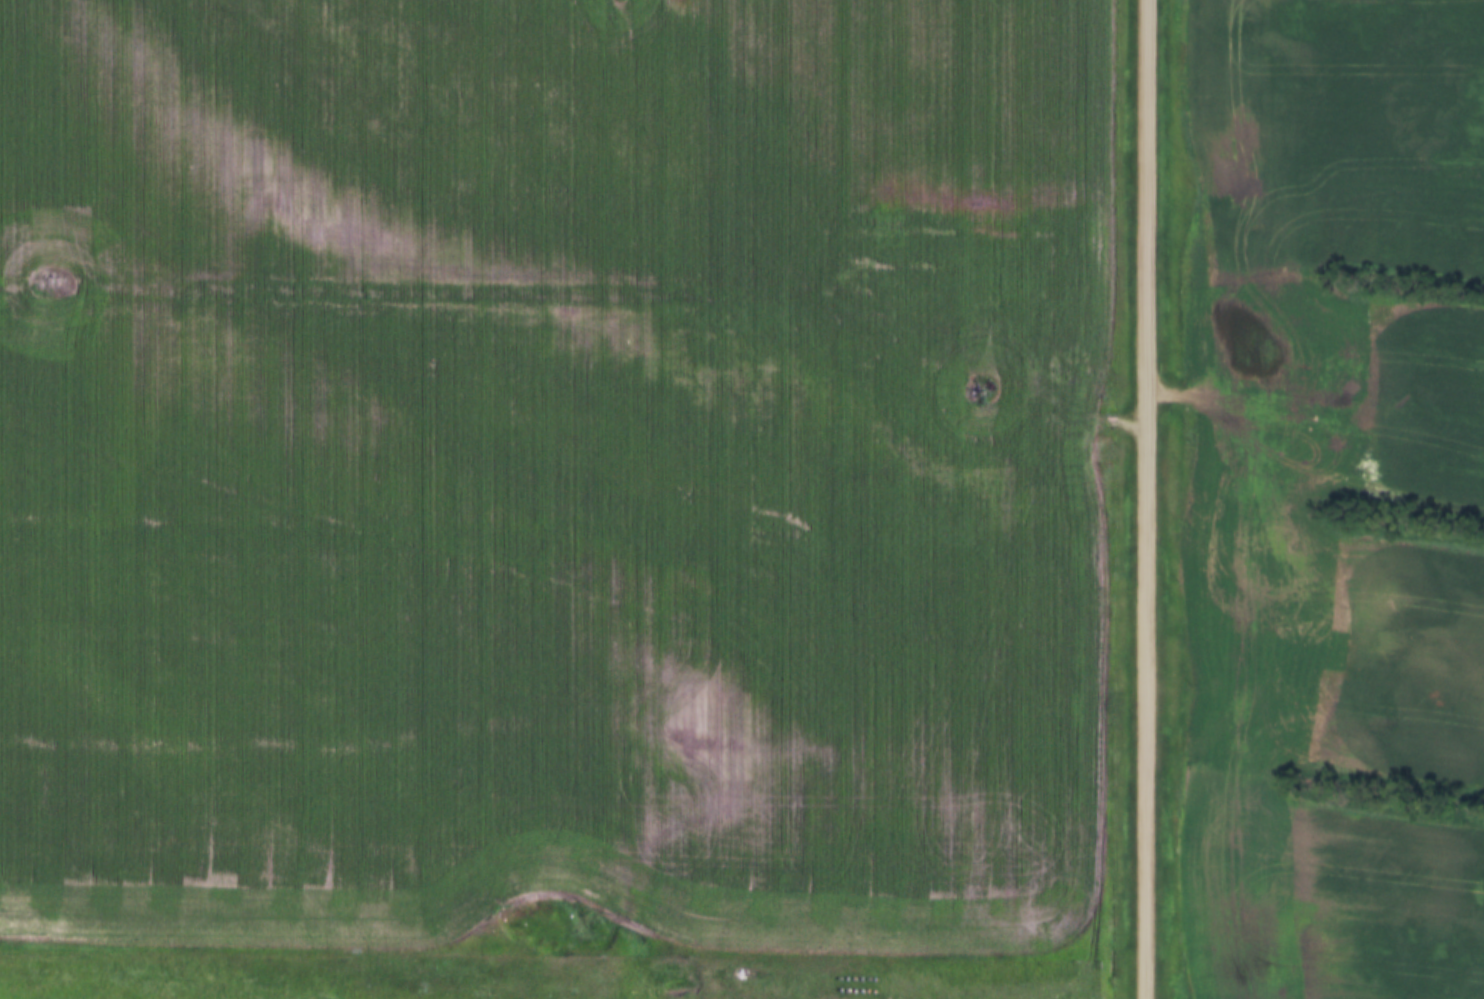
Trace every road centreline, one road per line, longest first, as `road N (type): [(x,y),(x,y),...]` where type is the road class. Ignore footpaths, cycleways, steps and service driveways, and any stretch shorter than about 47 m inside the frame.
road 1 (tertiary): [(1153,0),(1153,998)]

